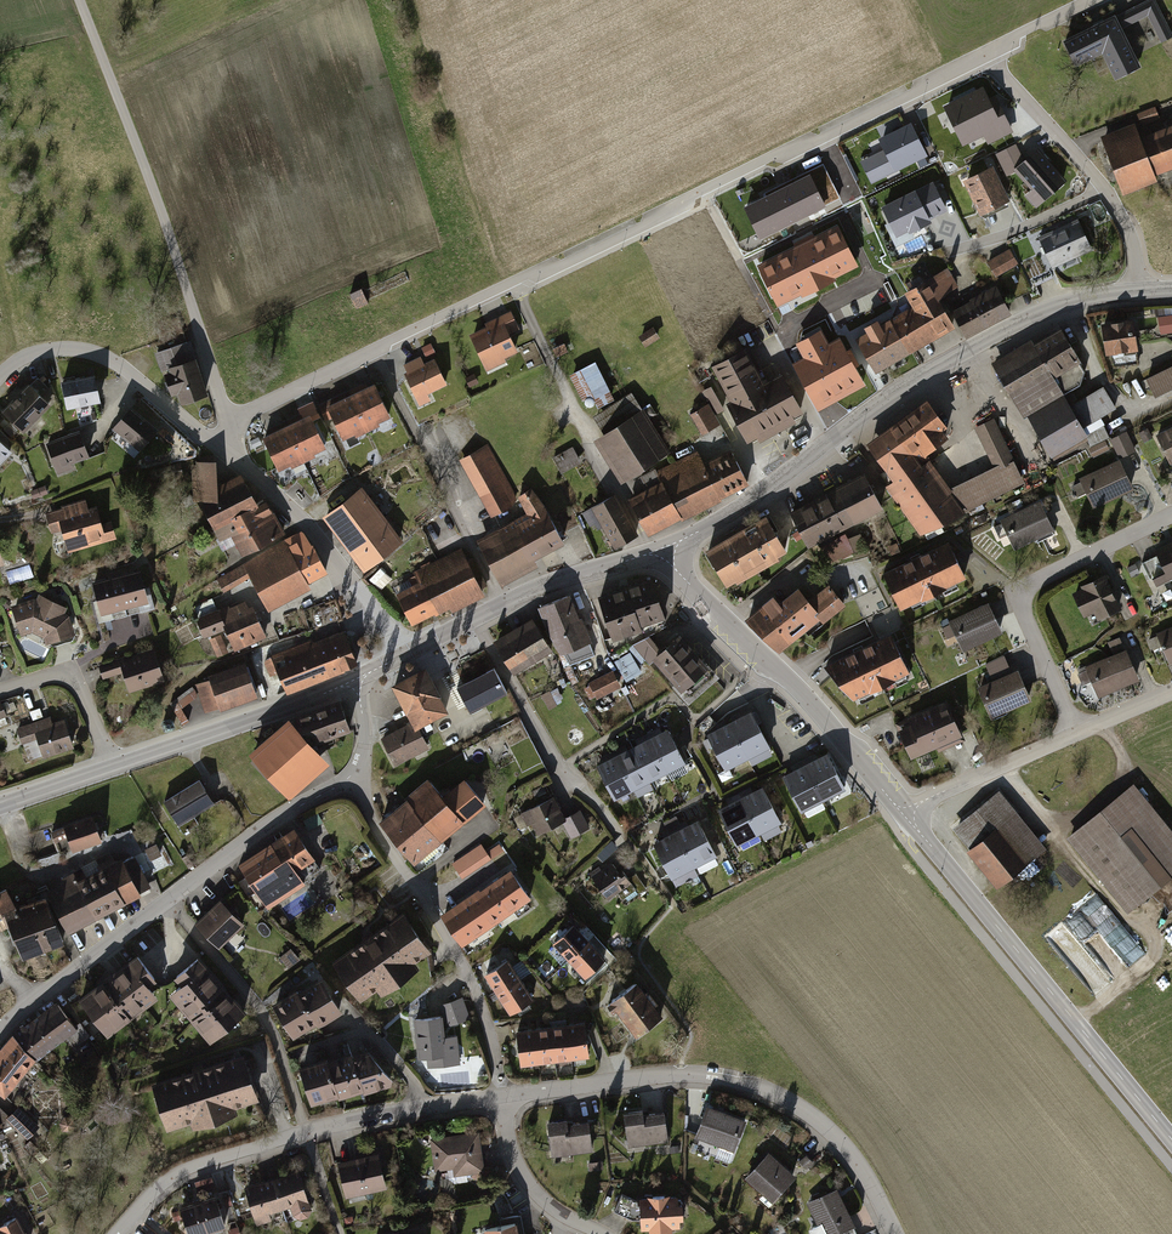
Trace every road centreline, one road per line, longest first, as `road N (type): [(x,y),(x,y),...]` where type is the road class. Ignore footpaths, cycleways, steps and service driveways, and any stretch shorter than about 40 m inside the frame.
road 1 (residential): [(374,350),(985,53)]
road 2 (tertiary): [(1137,292),(1076,301),(1019,322),(924,375),(733,514),(657,552)]
road 3 (unclassified): [(496,1098),(612,1080),(734,1081),(795,1107),(827,1131),(857,1164),(892,1233)]
road 4 (track): [(79,0),(157,201),(223,408),(236,418)]
road 5 (tertiary): [(350,779),(278,819),(0,1027)]
road 6 (tertiary): [(903,814),(1171,1141)]
road 7 (tertiary): [(657,552),(813,703),(903,814)]
road 8 (residential): [(1076,736),(1021,598),(1171,517)]
road 9 (residential): [(350,779),(456,953),(497,1060)]
road 10 (residential): [(985,53),(1103,188),(1133,244),(1137,292)]
road 11 (residential): [(504,604),(374,350)]
road 12 (track): [(1074,1022),(1151,957),(1154,942),(1114,911),(1039,821)]
road 13 (residential): [(406,654),(312,530),(219,448)]
road 14 (tertiary): [(354,681),(108,768)]
road 15 (residential): [(219,448),(109,358),(35,353),(0,375)]
road 16 (unclassified): [(115,1233),(169,1179),(304,1135)]
road 17 (unclassified): [(304,1135),(375,1114),(496,1098)]
road 18 (residential): [(903,814),(1076,736)]
road 19 (residential): [(219,448),(236,418),(374,350)]
road 20 (track): [(269,0),(108,76)]
road 21 (residential): [(0,694),(53,677),(75,686),(108,768)]
road 22 (tertiary): [(657,552),(504,604)]
road 23 (residential): [(496,1098),(515,1162),(558,1216)]
road 24 (residential): [(985,53),(1093,0)]

